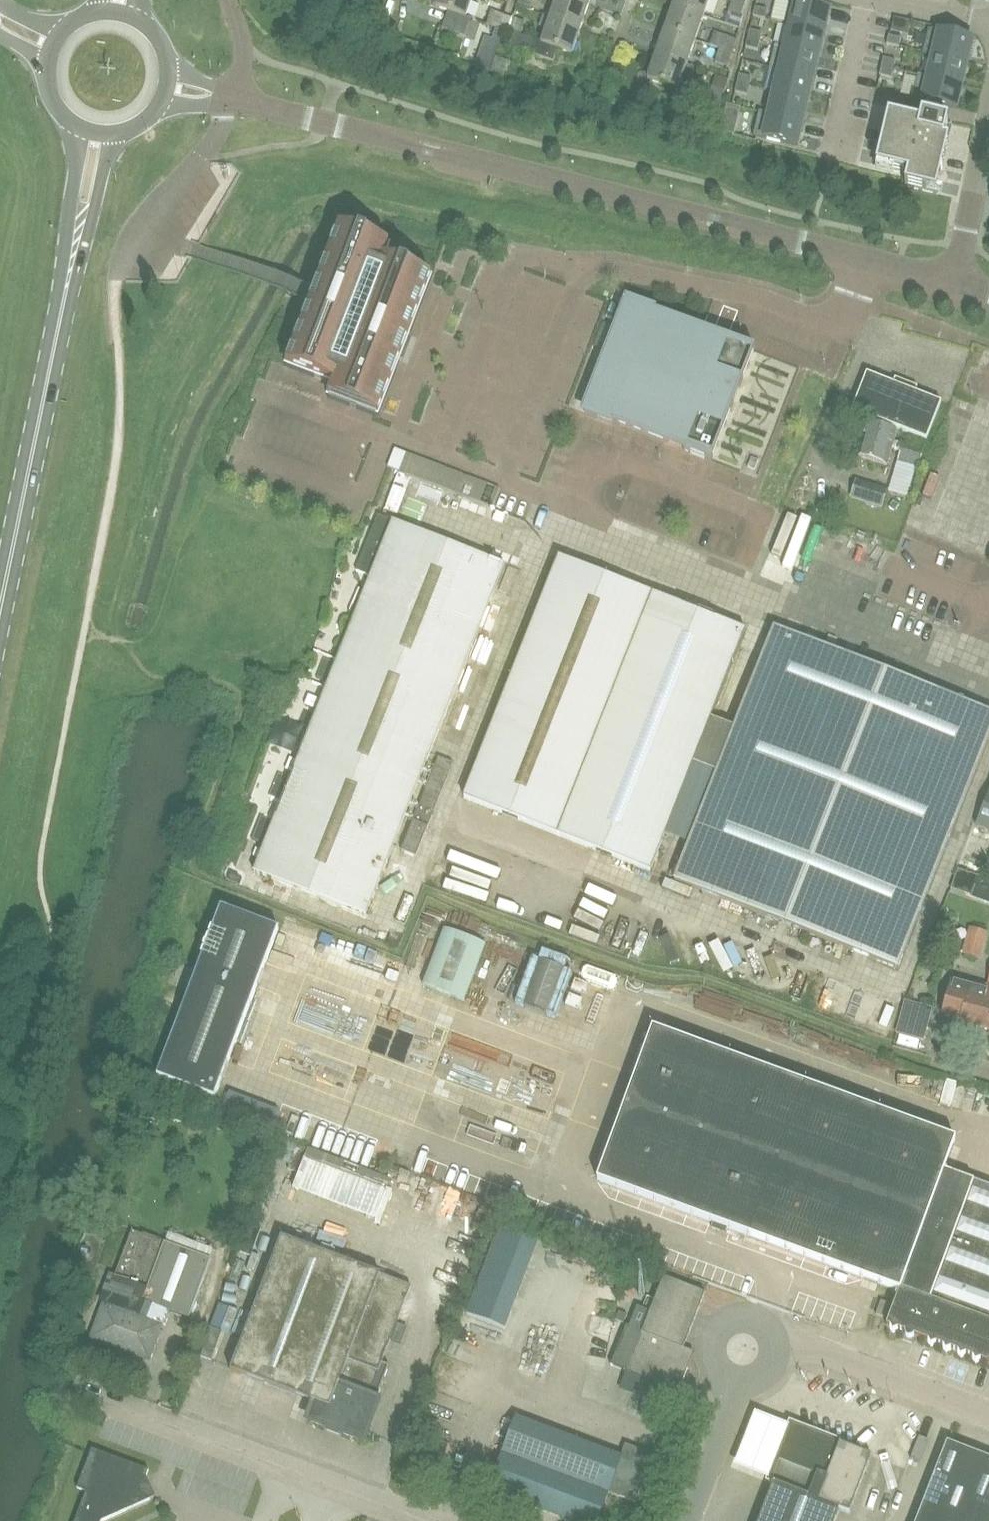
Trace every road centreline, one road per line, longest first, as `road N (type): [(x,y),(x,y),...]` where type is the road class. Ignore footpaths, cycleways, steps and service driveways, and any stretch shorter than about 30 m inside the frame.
road 1 (tertiary): [(851,259),(230,98)]
road 2 (primary): [(0,616),(98,134)]
road 3 (residential): [(988,646),(977,678),(571,516)]
road 4 (unclassified): [(426,1520),(78,1388)]
road 5 (residential): [(851,259),(828,323),(631,268)]
road 6 (unclassified): [(988,1411),(806,1343),(774,1344)]
road 7 (residential): [(950,283),(988,111)]
road 8 (unclassified): [(686,1520),(740,1381)]
road 9 (residential): [(874,0),(844,144)]
road 10 (unclassified): [(774,1344),(753,1320),(719,1330),(716,1365),(740,1381)]

